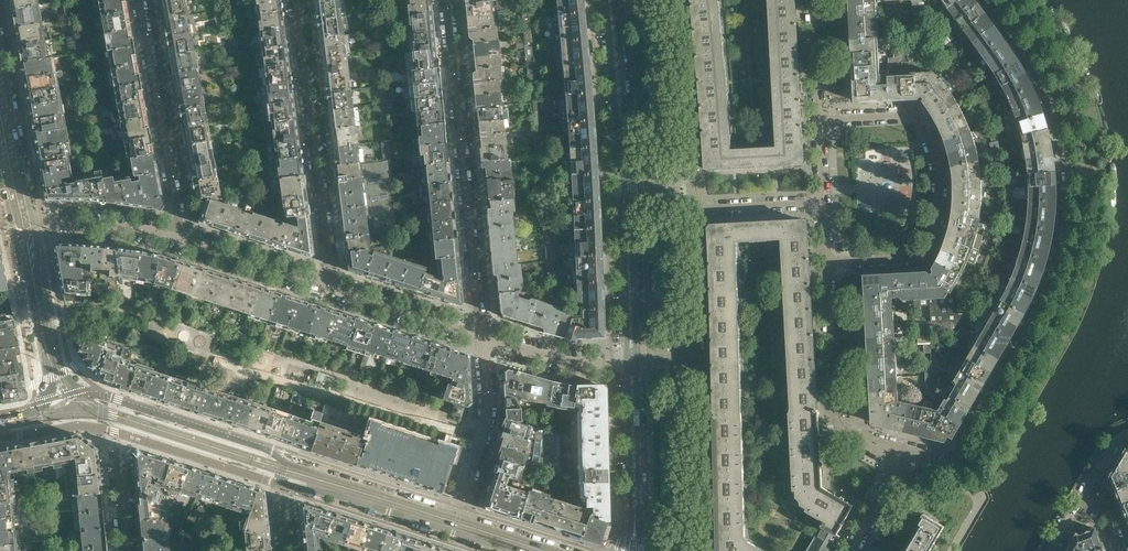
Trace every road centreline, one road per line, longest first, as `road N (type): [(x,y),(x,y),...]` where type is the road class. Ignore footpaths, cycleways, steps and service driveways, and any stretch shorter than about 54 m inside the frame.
road 1 (residential): [(900,470),(917,457),(953,456),(965,445),(1053,294),(1067,242),(1063,138),(1046,82),(994,0)]
road 2 (tertiary): [(458,519),(117,400),(79,399)]
road 3 (tertiary): [(632,366),(610,0)]
road 4 (residential): [(827,264),(916,261),(937,218),(940,175),(922,117),(819,115)]
road 5 (residential): [(446,0),(485,339)]
road 6 (residential): [(324,290),(329,265),(295,0)]
road 7 (residential): [(141,0),(180,213),(173,244)]
road 8 (residential): [(900,470),(895,452),(838,430),(827,264)]
road 9 (tertiary): [(280,483),(509,550)]
road 10 (residential): [(672,0),(692,205)]
road 11 (residential): [(695,363),(696,550)]
road 12 (tertiary): [(634,550),(632,366)]
road 13 (residential): [(458,519),(486,420),(485,339)]
road 14 (tertiary): [(79,399),(49,359),(25,231)]
road 15 (tertiary): [(25,231),(26,200),(0,57)]
road 16 (residential): [(485,339),(324,290)]
road 17 (tertiary): [(125,435),(280,483)]
road 18 (residential): [(692,205),(695,363)]
road 19 (residential): [(324,290),(173,244)]
road 20 (residential): [(632,366),(582,365),(485,339)]
road 21 (residential): [(173,244),(43,223)]
road 22 (residential): [(822,198),(692,205)]
road 23 (tertiary): [(0,434),(78,425),(125,435)]

